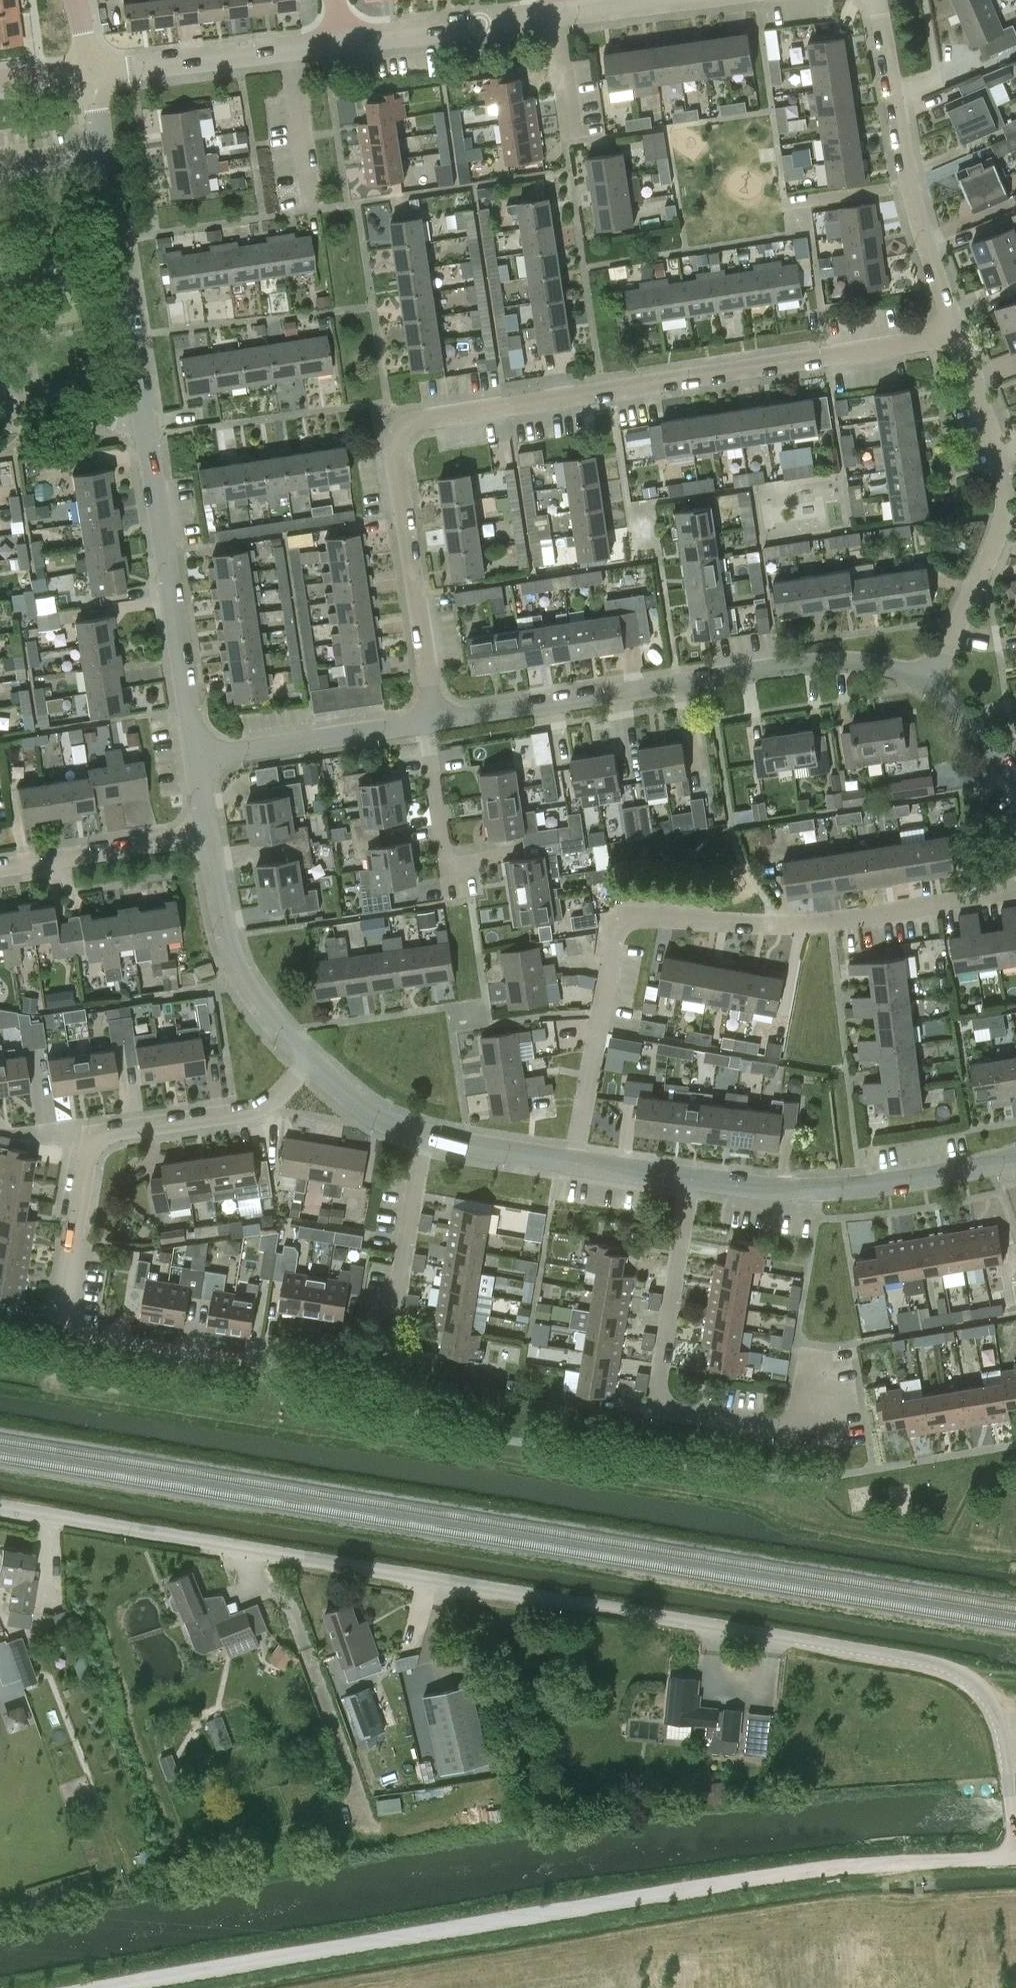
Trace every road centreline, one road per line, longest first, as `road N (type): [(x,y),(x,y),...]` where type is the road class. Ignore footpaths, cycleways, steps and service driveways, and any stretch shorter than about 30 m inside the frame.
road 1 (unclassified): [(1015,1835),(993,1708),(972,1682),(940,1666),(0,1509)]
road 2 (unclassified): [(120,1987),(620,1899),(891,1862),(1015,1856)]
road 3 (residential): [(436,720),(396,454),(410,424),(961,339)]
road 4 (residential): [(575,1161),(614,936),(626,921),(830,921),(982,897),(1015,884)]
road 5 (residential): [(251,1362),(71,1331),(65,1302),(87,1155),(118,1129),(250,1112),(310,1065)]
road 6 (residential): [(436,720),(823,661),(900,670),(929,685)]
road 7 (residential): [(813,1355),(803,1429),(659,1408),(691,1179)]
road 8 (residential): [(929,685),(1004,508),(1004,467),(961,339)]
road 9 (residential): [(961,339),(917,215),(874,0)]
road 10 (residential): [(1015,1158),(863,1190),(691,1179)]
road 11 (residential): [(197,761),(151,437)]
road 12 (residential): [(151,437),(107,149)]
road 13 (residential): [(310,1065),(264,1012),(227,944),(208,831)]
road 14 (residential): [(96,76),(351,39)]
road 15 (residential): [(197,761),(426,722)]
road 16 (residential): [(426,1138),(386,1350)]
road 17 (residential): [(208,831),(0,869)]
road 18 (residential): [(351,39),(557,13)]
road 19 (residential): [(151,437),(3,385),(0,363)]
road 20 (residential): [(449,880),(426,722)]
road 21 (residential): [(575,1161),(426,1138)]
road 22 (residential): [(426,1138),(358,1105),(310,1065)]
road 23 (residential): [(929,685),(1015,780)]

